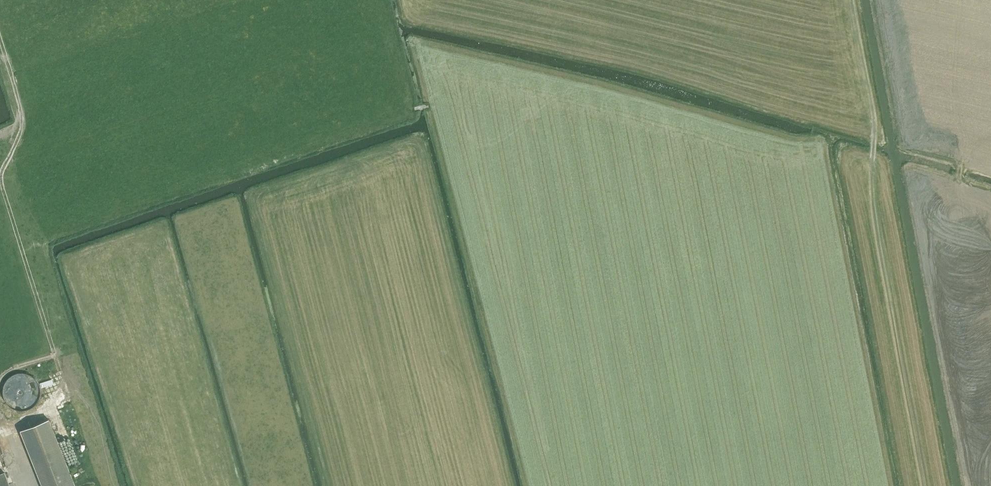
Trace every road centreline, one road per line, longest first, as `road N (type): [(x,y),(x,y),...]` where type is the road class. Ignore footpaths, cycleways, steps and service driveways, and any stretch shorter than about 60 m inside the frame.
road 1 (track): [(850,0),(874,128),(873,255),(918,485)]
road 2 (track): [(0,49),(21,126),(0,176),(60,370)]

